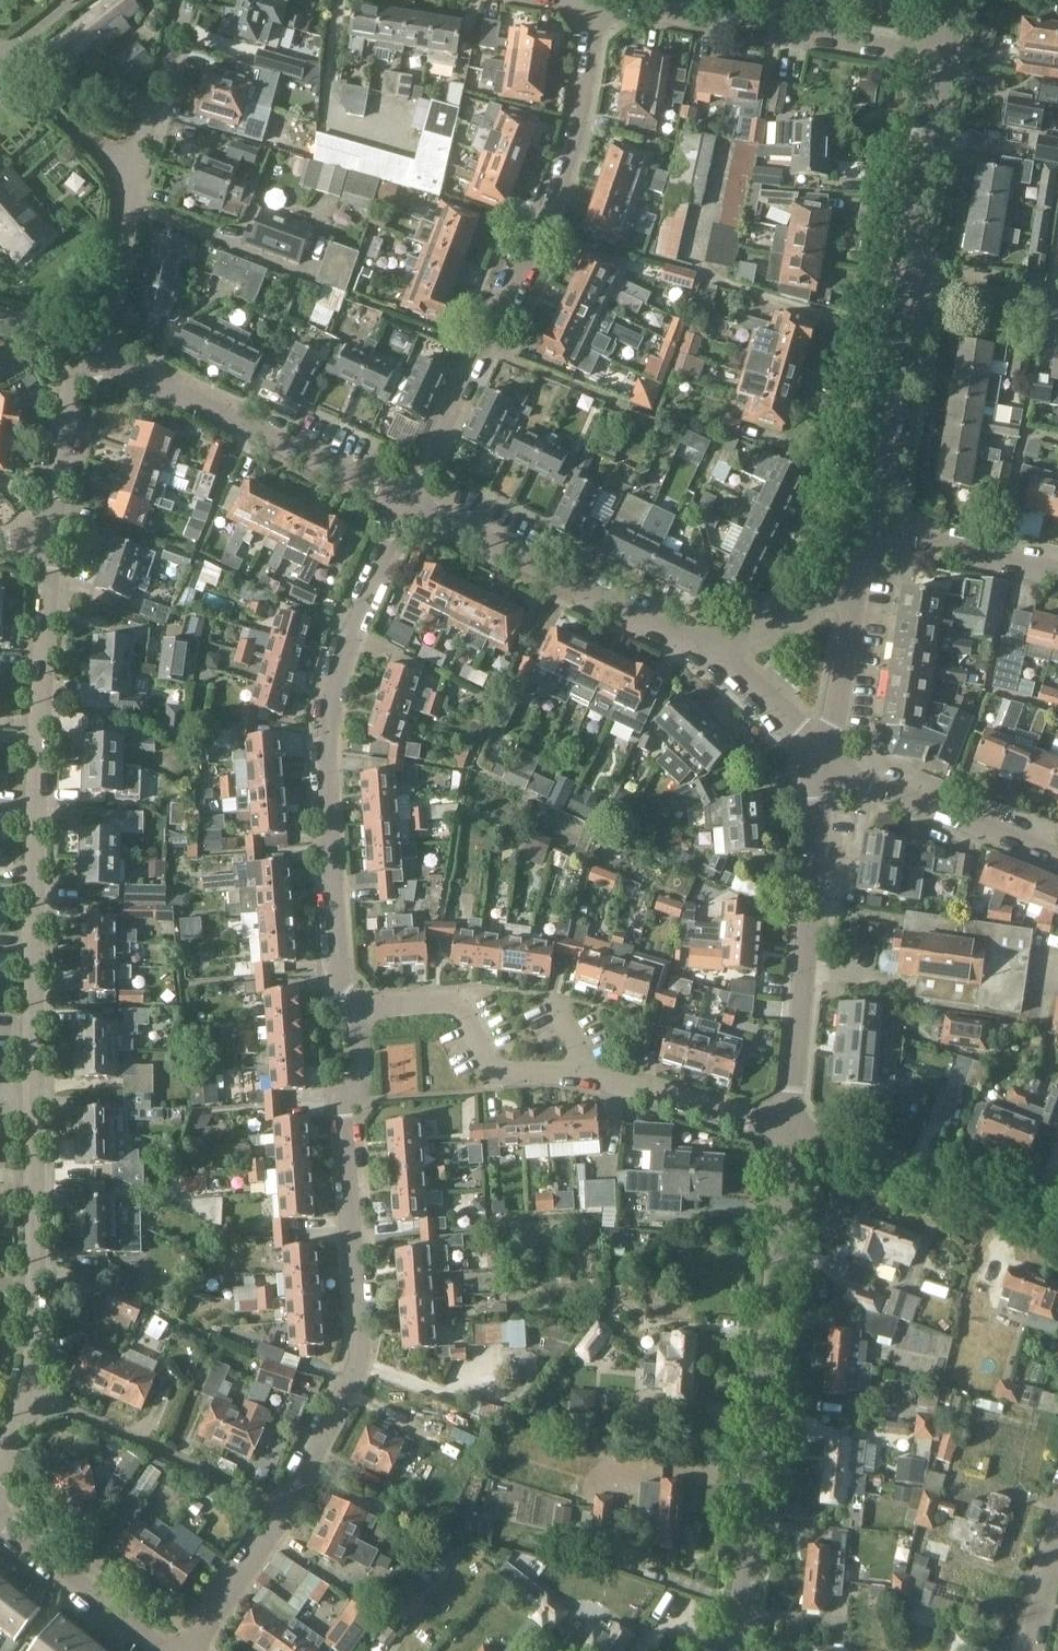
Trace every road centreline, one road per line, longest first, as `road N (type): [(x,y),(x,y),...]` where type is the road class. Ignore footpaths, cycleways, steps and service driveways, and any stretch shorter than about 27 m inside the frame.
road 1 (residential): [(24,1394),(35,1331),(35,814),(51,537)]
road 2 (residential): [(407,504),(553,203),(582,105),(597,3)]
road 3 (residential): [(354,1008),(340,981),(328,762),(336,689),(407,504)]
road 4 (residential): [(286,1507),(357,1370),(342,1113),(358,1073),(354,1008)]
road 5 (residential): [(738,1619),(790,1129)]
road 6 (residential): [(790,1129),(588,1074),(502,1073),(487,1065),(448,1001),(354,1008)]
road 7 (residential): [(790,1129),(823,765)]
road 8 (residential): [(943,54),(597,3)]
road 9 (residential): [(407,504),(95,356)]
road 10 (residential): [(712,648),(407,504)]
road 11 (residential): [(286,1507),(24,1394)]
road 12 (residential): [(1057,1225),(790,1129)]
road 13 (residential): [(1057,856),(823,765)]
road 14 (residential): [(866,526),(907,280)]
road 15 (residential): [(907,280),(943,54)]
road 16 (residential): [(165,1650),(0,1518)]
road 17 (residential): [(823,765),(857,566)]
road 18 (residential): [(1057,573),(866,526)]
road 19 (residential): [(51,537),(77,347)]
road 20 (residential): [(95,356),(136,174)]
road 21 (residential): [(136,174),(184,0)]
road 22 (residential): [(136,174),(0,66)]
road 23 (residential): [(188,1650),(286,1507)]
road 24 (residential): [(857,566),(812,607),(712,648)]
road 25 (residential): [(712,648),(778,706),(823,765)]
road 26 (residential): [(1057,302),(907,280)]

